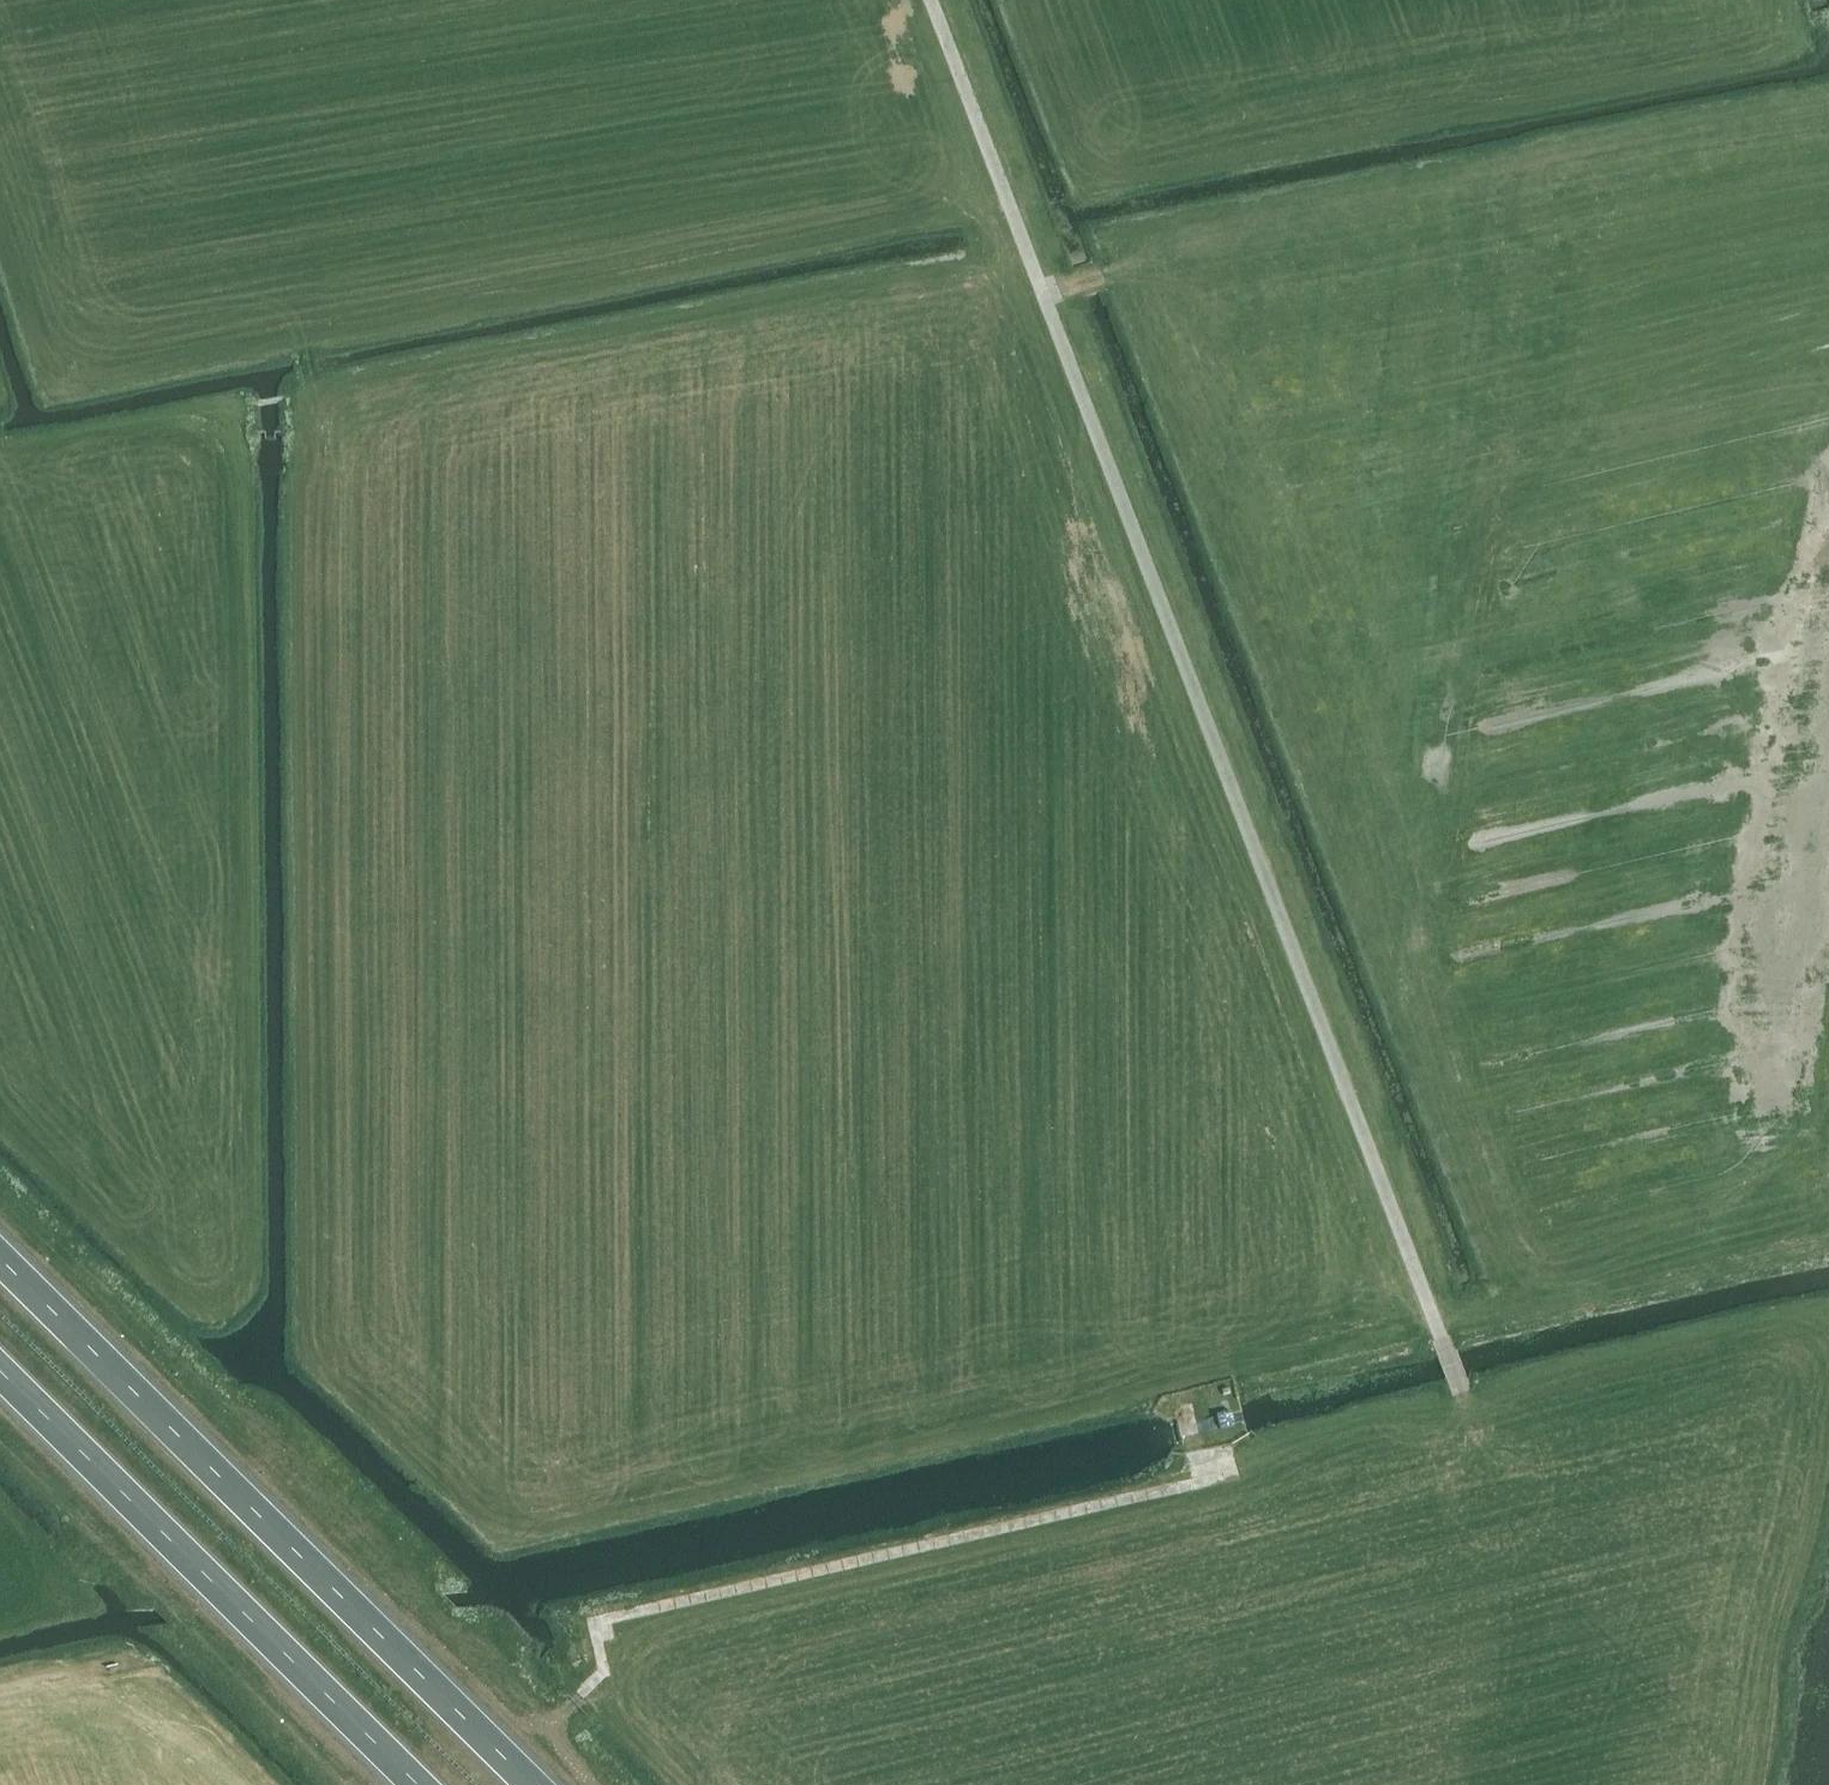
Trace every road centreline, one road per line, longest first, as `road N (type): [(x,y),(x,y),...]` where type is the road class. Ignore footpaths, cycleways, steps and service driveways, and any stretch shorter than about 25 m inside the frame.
road 1 (track): [(930,0),(1464,1400)]
road 2 (track): [(507,1761),(605,1670),(595,1622),(1214,1478),(1208,1451)]
road 3 (trunk): [(531,1784),(0,1259)]
road 4 (trunk): [(0,1372),(418,1784)]

